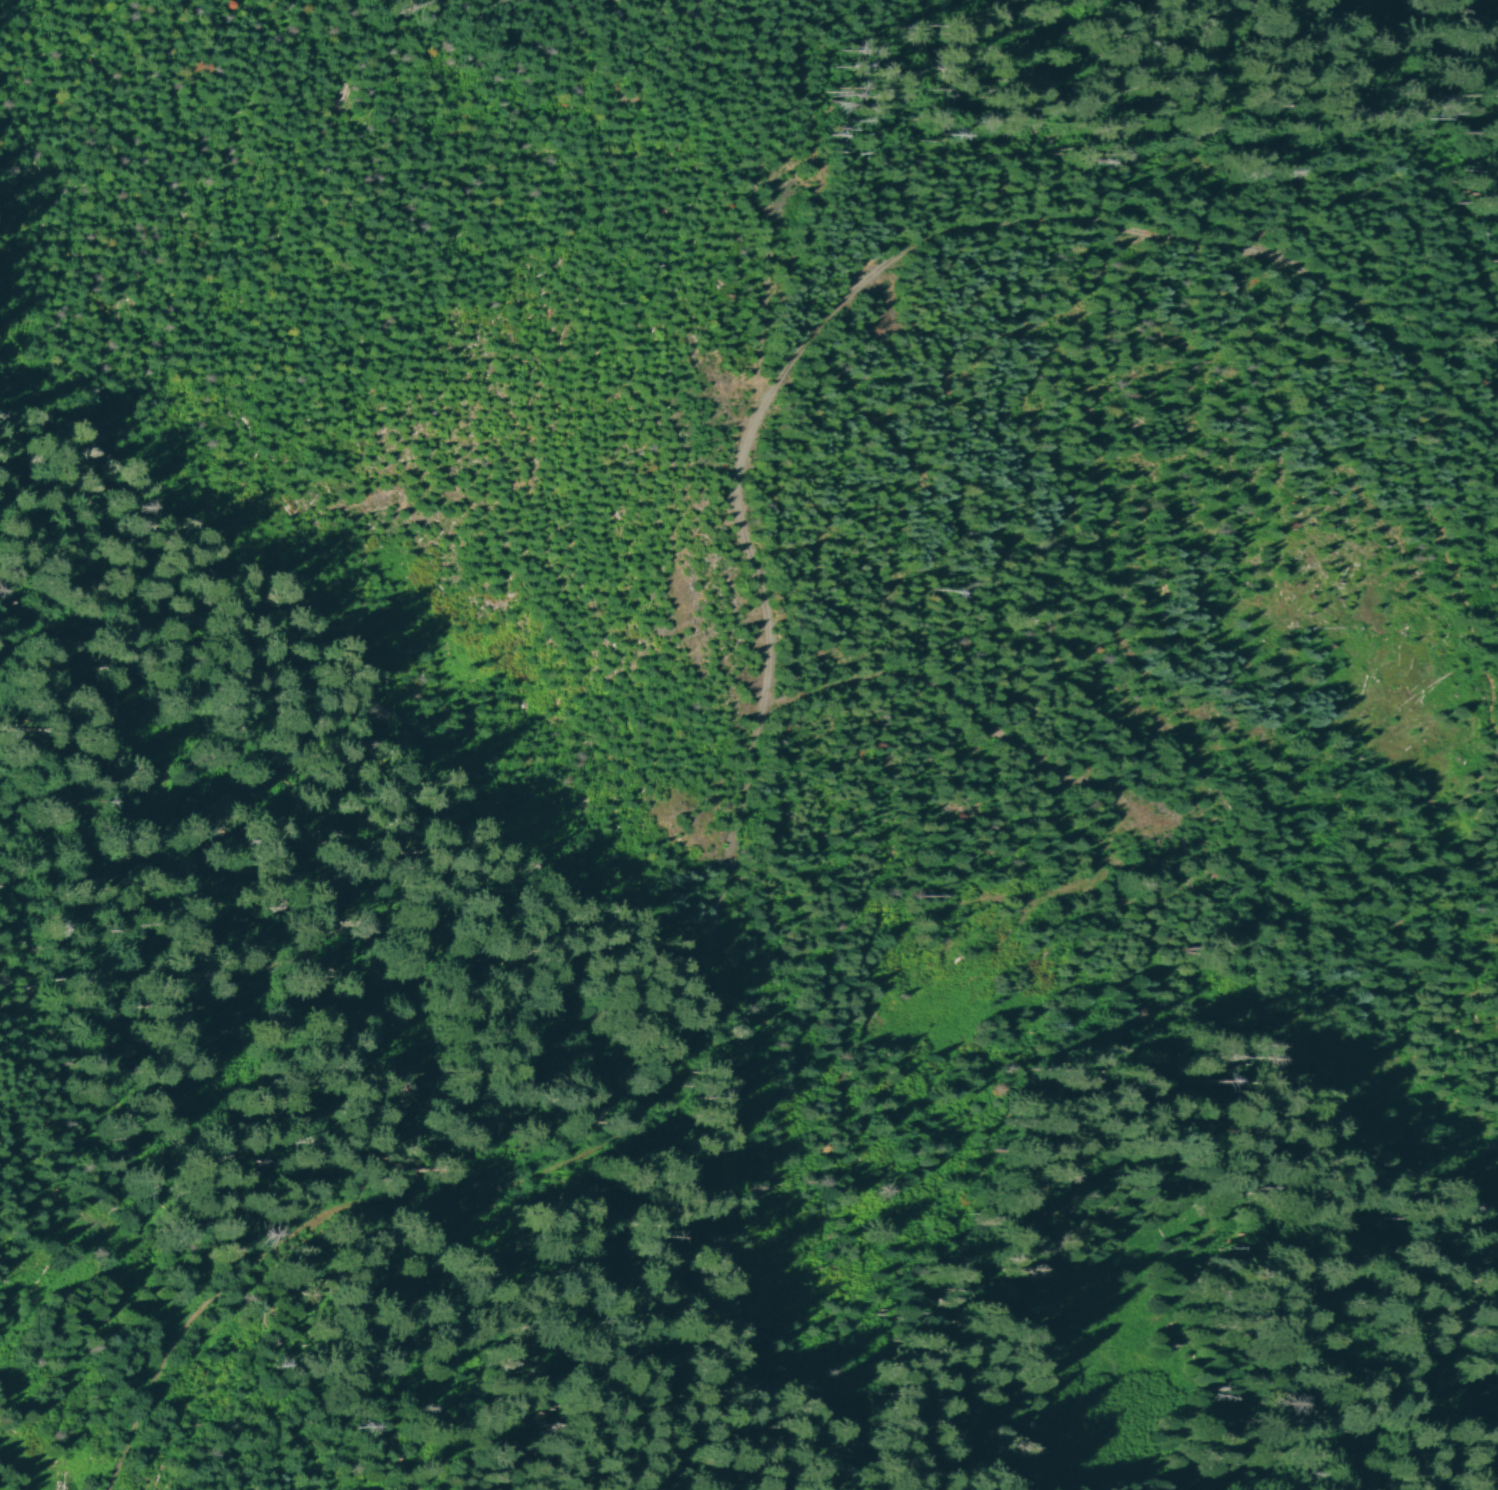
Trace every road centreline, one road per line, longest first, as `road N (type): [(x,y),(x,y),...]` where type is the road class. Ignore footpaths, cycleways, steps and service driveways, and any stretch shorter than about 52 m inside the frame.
road 1 (track): [(106,1489),(193,1312),(234,1261),(296,1219),(395,1199),(554,1196),(590,1185),(620,1162),(679,1022),(758,687),(761,643),(731,474),(774,377),(891,256),(927,237),(1073,222),(1260,259),(1329,301),(1497,447)]
road 2 (track): [(752,715),(835,686),(901,681),(1030,763),(1140,810)]

